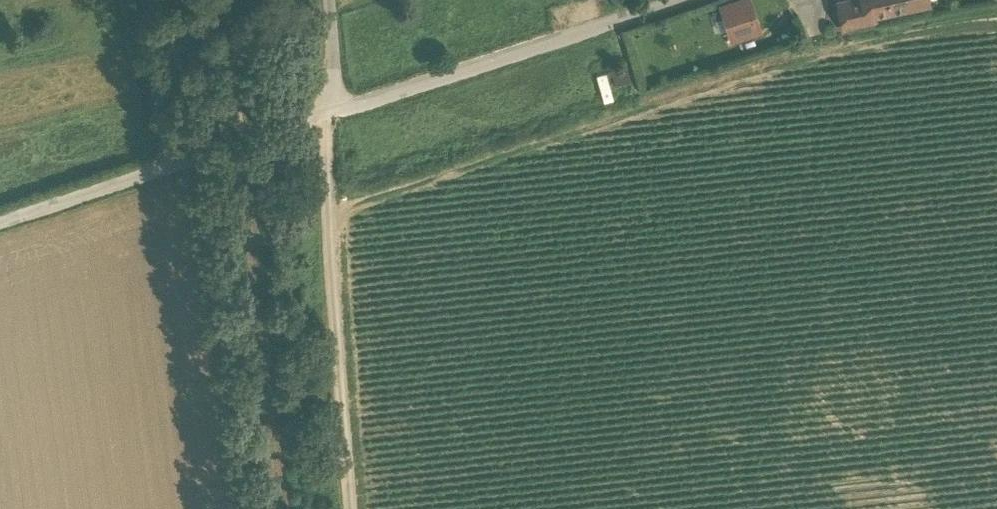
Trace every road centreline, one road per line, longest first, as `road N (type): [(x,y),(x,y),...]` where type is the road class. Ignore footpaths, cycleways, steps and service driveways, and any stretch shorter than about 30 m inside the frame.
road 1 (track): [(333,211),(767,66),(996,24)]
road 2 (unclassified): [(616,22),(204,156)]
road 3 (track): [(355,508),(327,115)]
road 4 (residential): [(204,156),(0,221)]
road 5 (track): [(170,167),(147,0)]

